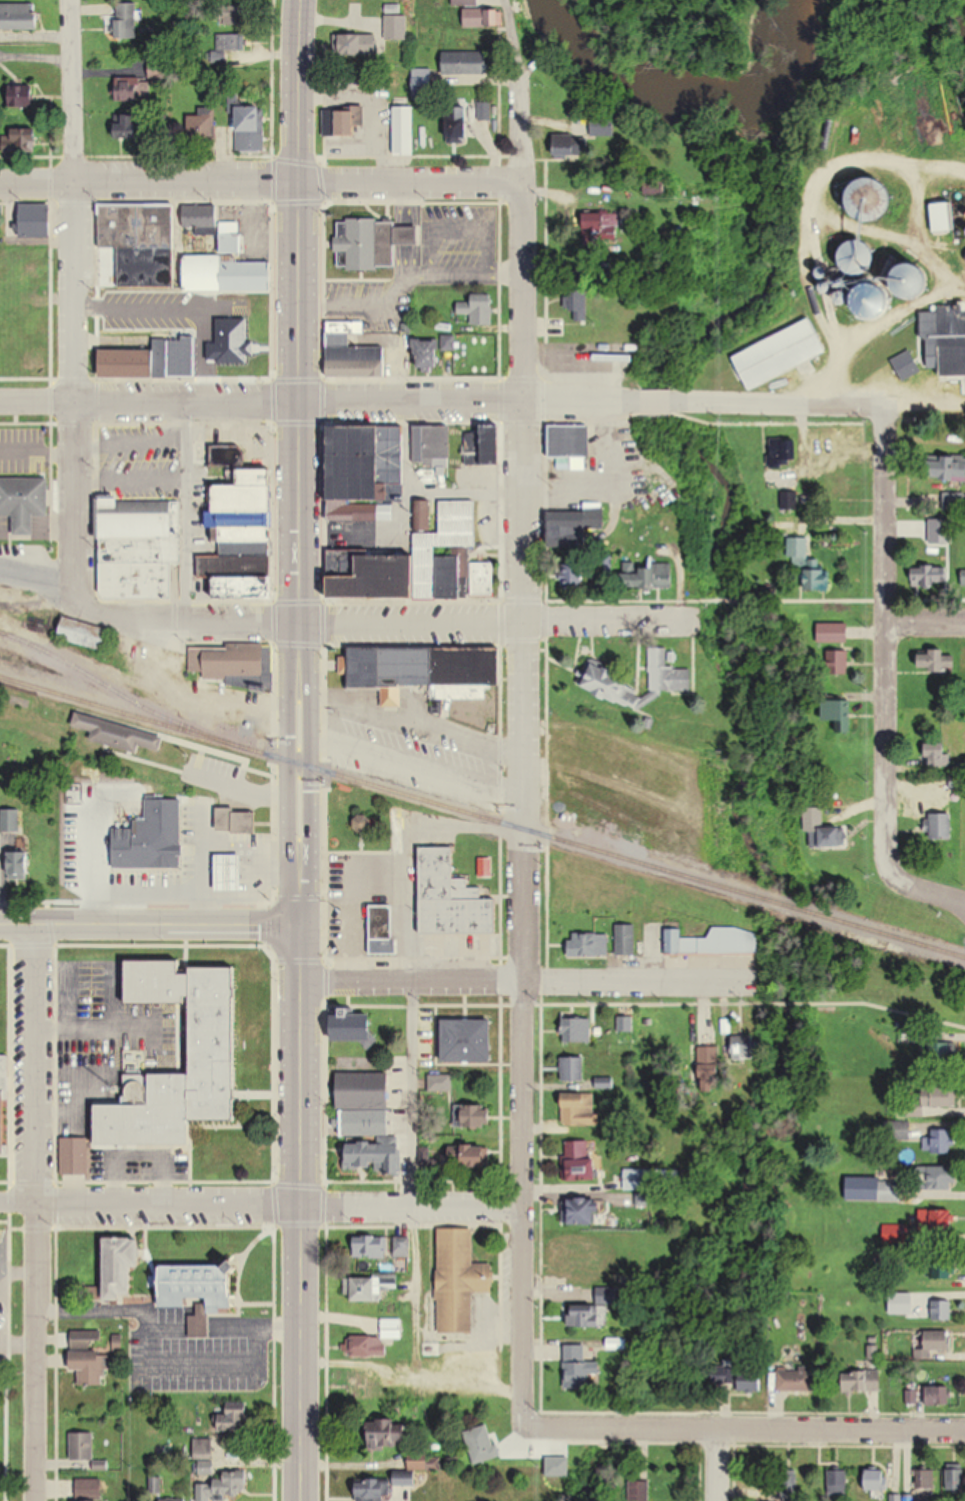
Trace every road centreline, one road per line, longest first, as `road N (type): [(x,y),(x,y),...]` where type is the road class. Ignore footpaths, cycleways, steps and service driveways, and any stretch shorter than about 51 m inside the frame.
road 1 (residential): [(524,1394),(520,18)]
road 2 (residential): [(964,398),(819,405),(410,397),(0,402)]
road 3 (primary): [(303,927),(303,0)]
road 4 (residential): [(699,616),(114,618),(0,572)]
road 5 (residential): [(77,601),(70,0)]
road 6 (residential): [(36,1500),(33,924)]
road 7 (primary): [(301,1500),(303,927)]
road 8 (residential): [(950,894),(896,868),(885,849),(885,403)]
road 9 (residential): [(525,188),(0,183)]
road 10 (residential): [(0,1205),(522,1205)]
road 11 (residential): [(964,1429),(548,1427),(532,1419),(524,1394)]
road 12 (residential): [(747,981),(303,984)]
road 13 (track): [(819,405),(845,338),(819,296),(821,237),(829,225),(923,243),(964,288)]
road 14 (primary): [(0,924),(303,927)]

